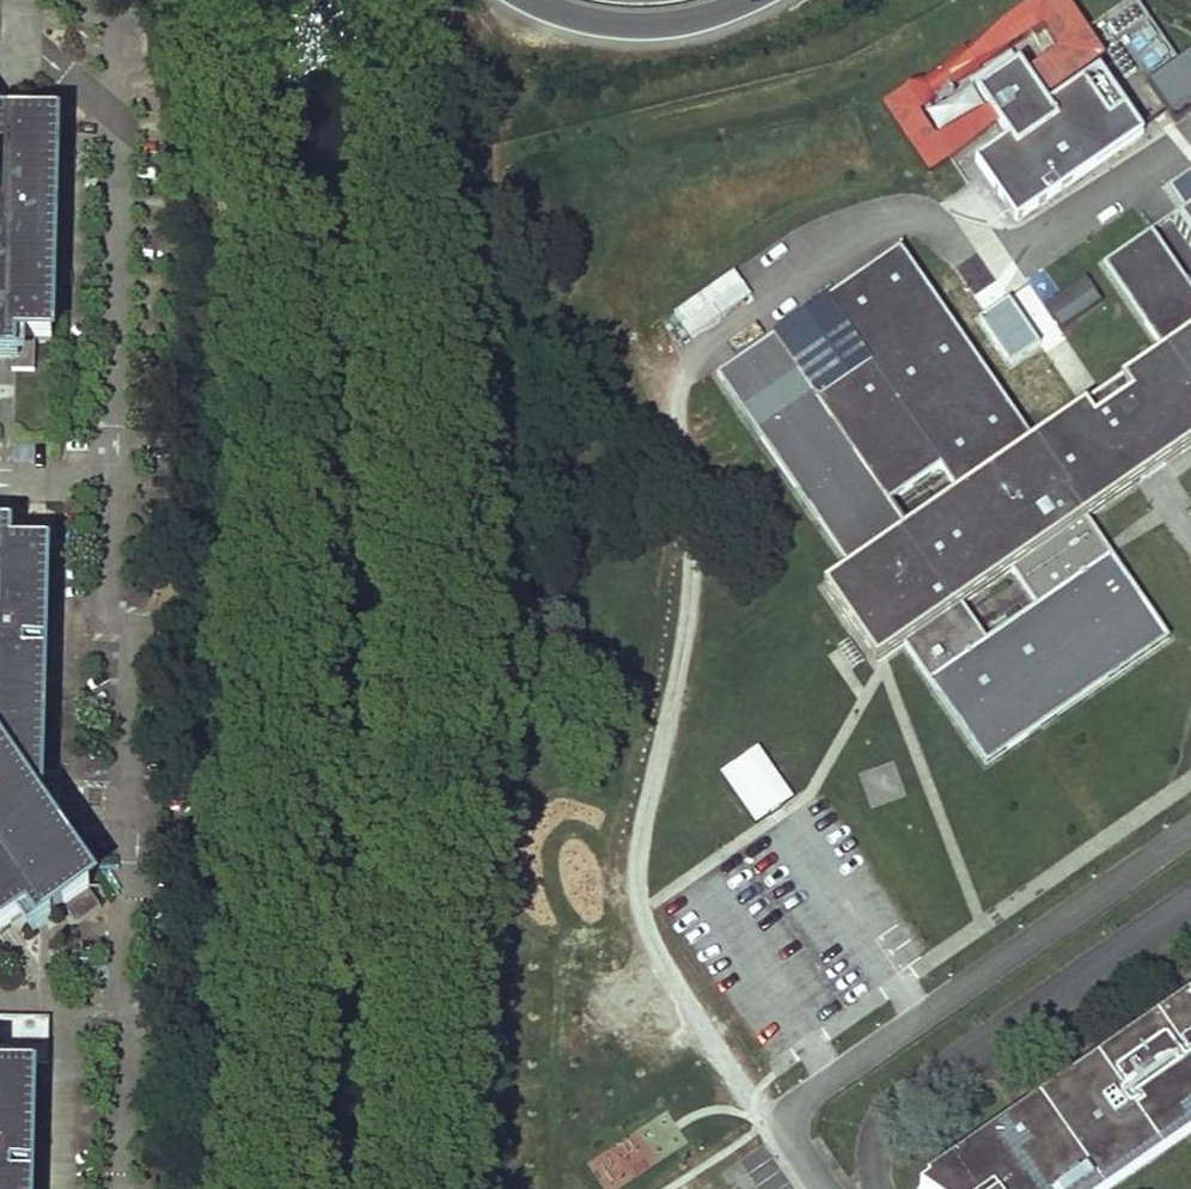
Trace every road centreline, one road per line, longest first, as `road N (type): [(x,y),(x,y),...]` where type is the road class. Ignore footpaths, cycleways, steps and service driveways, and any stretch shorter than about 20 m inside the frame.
road 1 (residential): [(102,480),(106,1188)]
road 2 (residential): [(0,20),(110,109),(123,144),(102,480)]
road 3 (primary): [(542,0),(589,16),(660,20),(734,0)]

